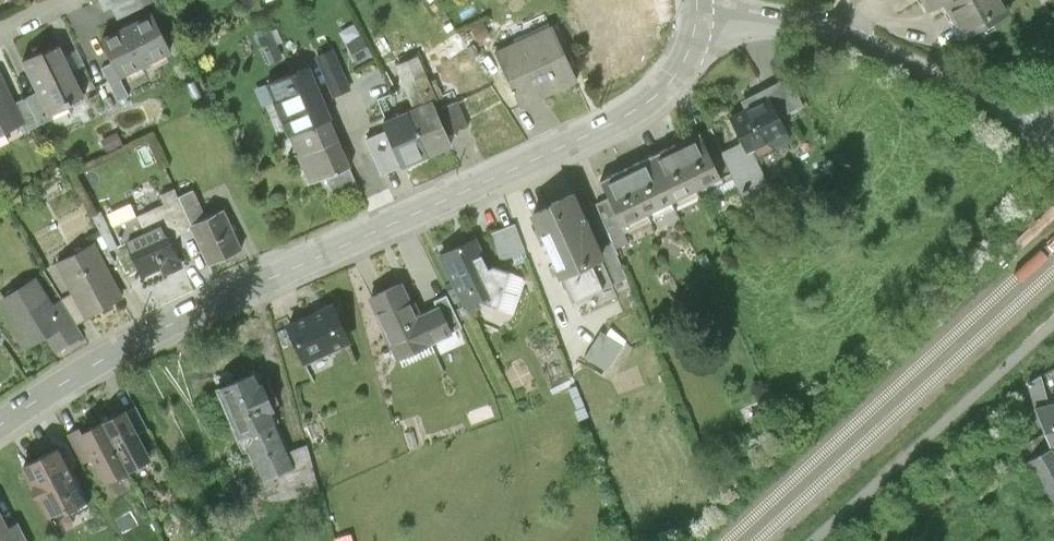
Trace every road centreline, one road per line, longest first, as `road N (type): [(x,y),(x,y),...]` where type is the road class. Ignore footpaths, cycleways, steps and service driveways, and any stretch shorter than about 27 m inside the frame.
road 1 (tertiary): [(0,428),(217,307),(640,112),(681,74),(699,16)]
road 2 (unclassified): [(699,16),(827,30),(990,101),(1053,152)]

